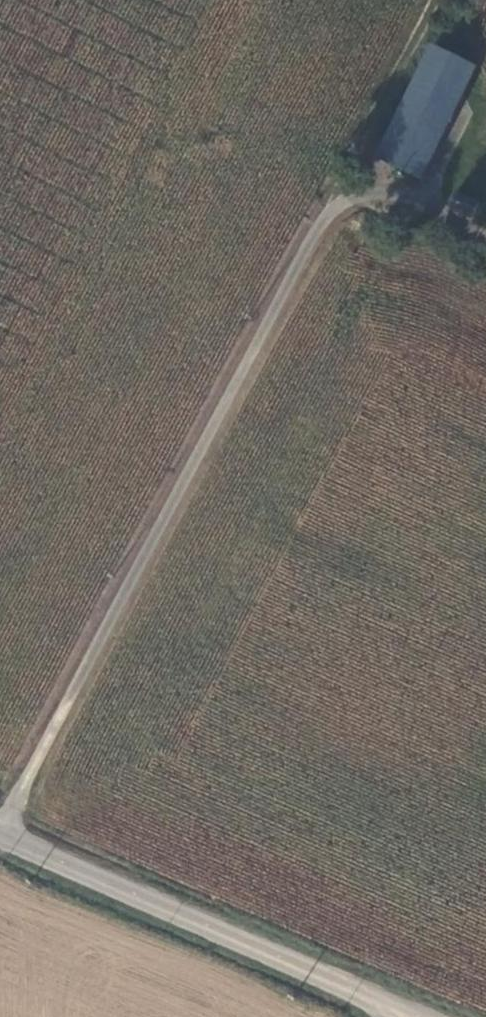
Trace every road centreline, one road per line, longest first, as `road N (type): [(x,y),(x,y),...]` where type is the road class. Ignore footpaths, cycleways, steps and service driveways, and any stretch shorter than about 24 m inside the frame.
road 1 (unclassified): [(0,833),(328,214),(354,196),(394,196),(485,239)]
road 2 (tertiary): [(0,838),(414,1016)]
road 3 (track): [(328,214),(438,0)]

